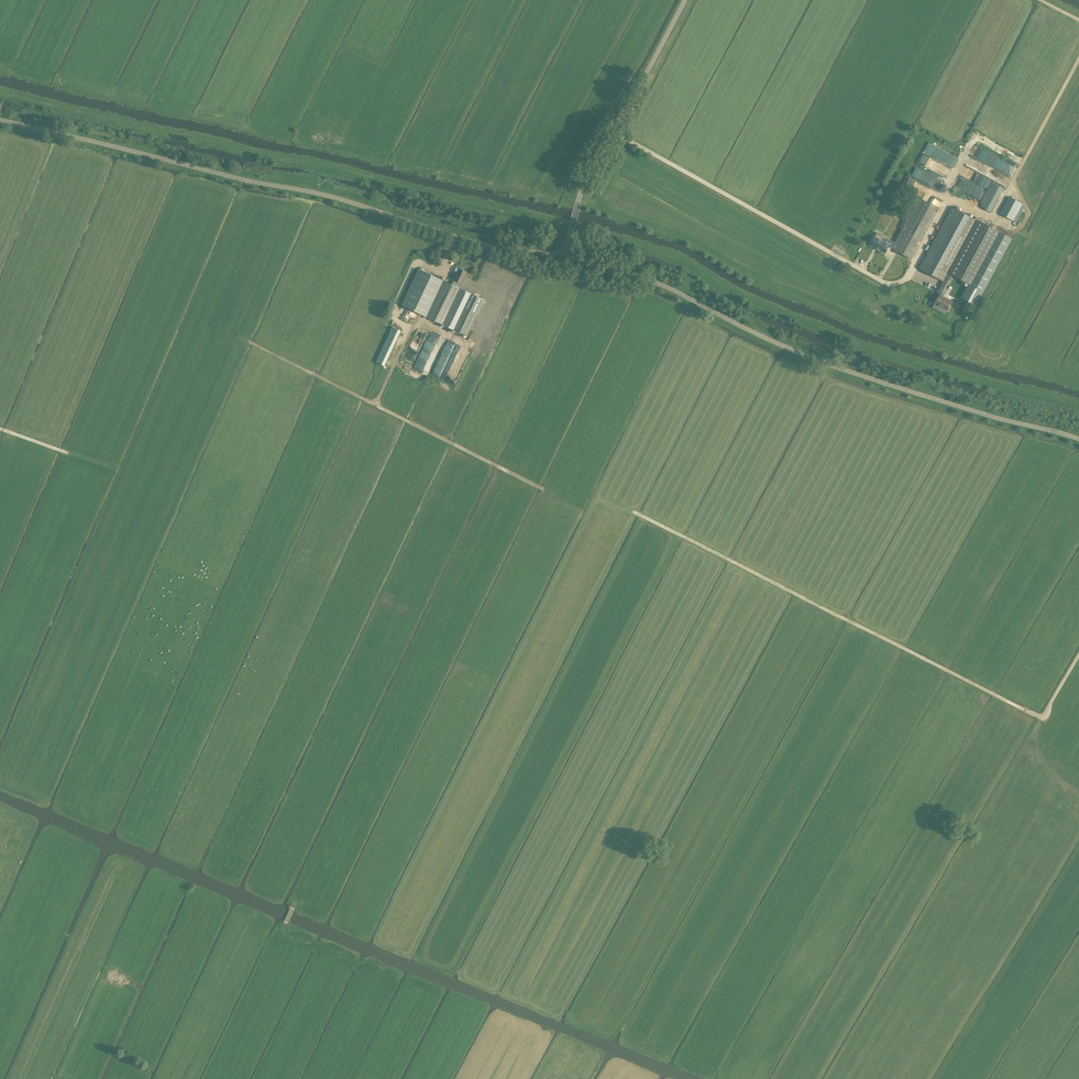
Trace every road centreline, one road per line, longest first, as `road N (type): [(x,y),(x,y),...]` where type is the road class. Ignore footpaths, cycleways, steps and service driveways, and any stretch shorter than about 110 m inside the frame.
road 1 (track): [(1078,402),(857,343),(678,258),(584,227),(563,229),(537,214),(0,87)]
road 2 (unclassified): [(564,256),(485,246),(326,196),(0,120)]
road 3 (unclassified): [(1078,439),(832,367),(653,282),(564,256)]
road 4 (track): [(634,512),(1038,716),(1078,656)]
road 5 (track): [(543,489),(255,345)]
road 6 (unclassified): [(564,256),(583,184),(685,0)]
road 7 (track): [(376,408),(413,330),(439,343),(471,271),(444,259),(454,237)]
road 8 (track): [(951,197),(993,221),(1078,59)]

